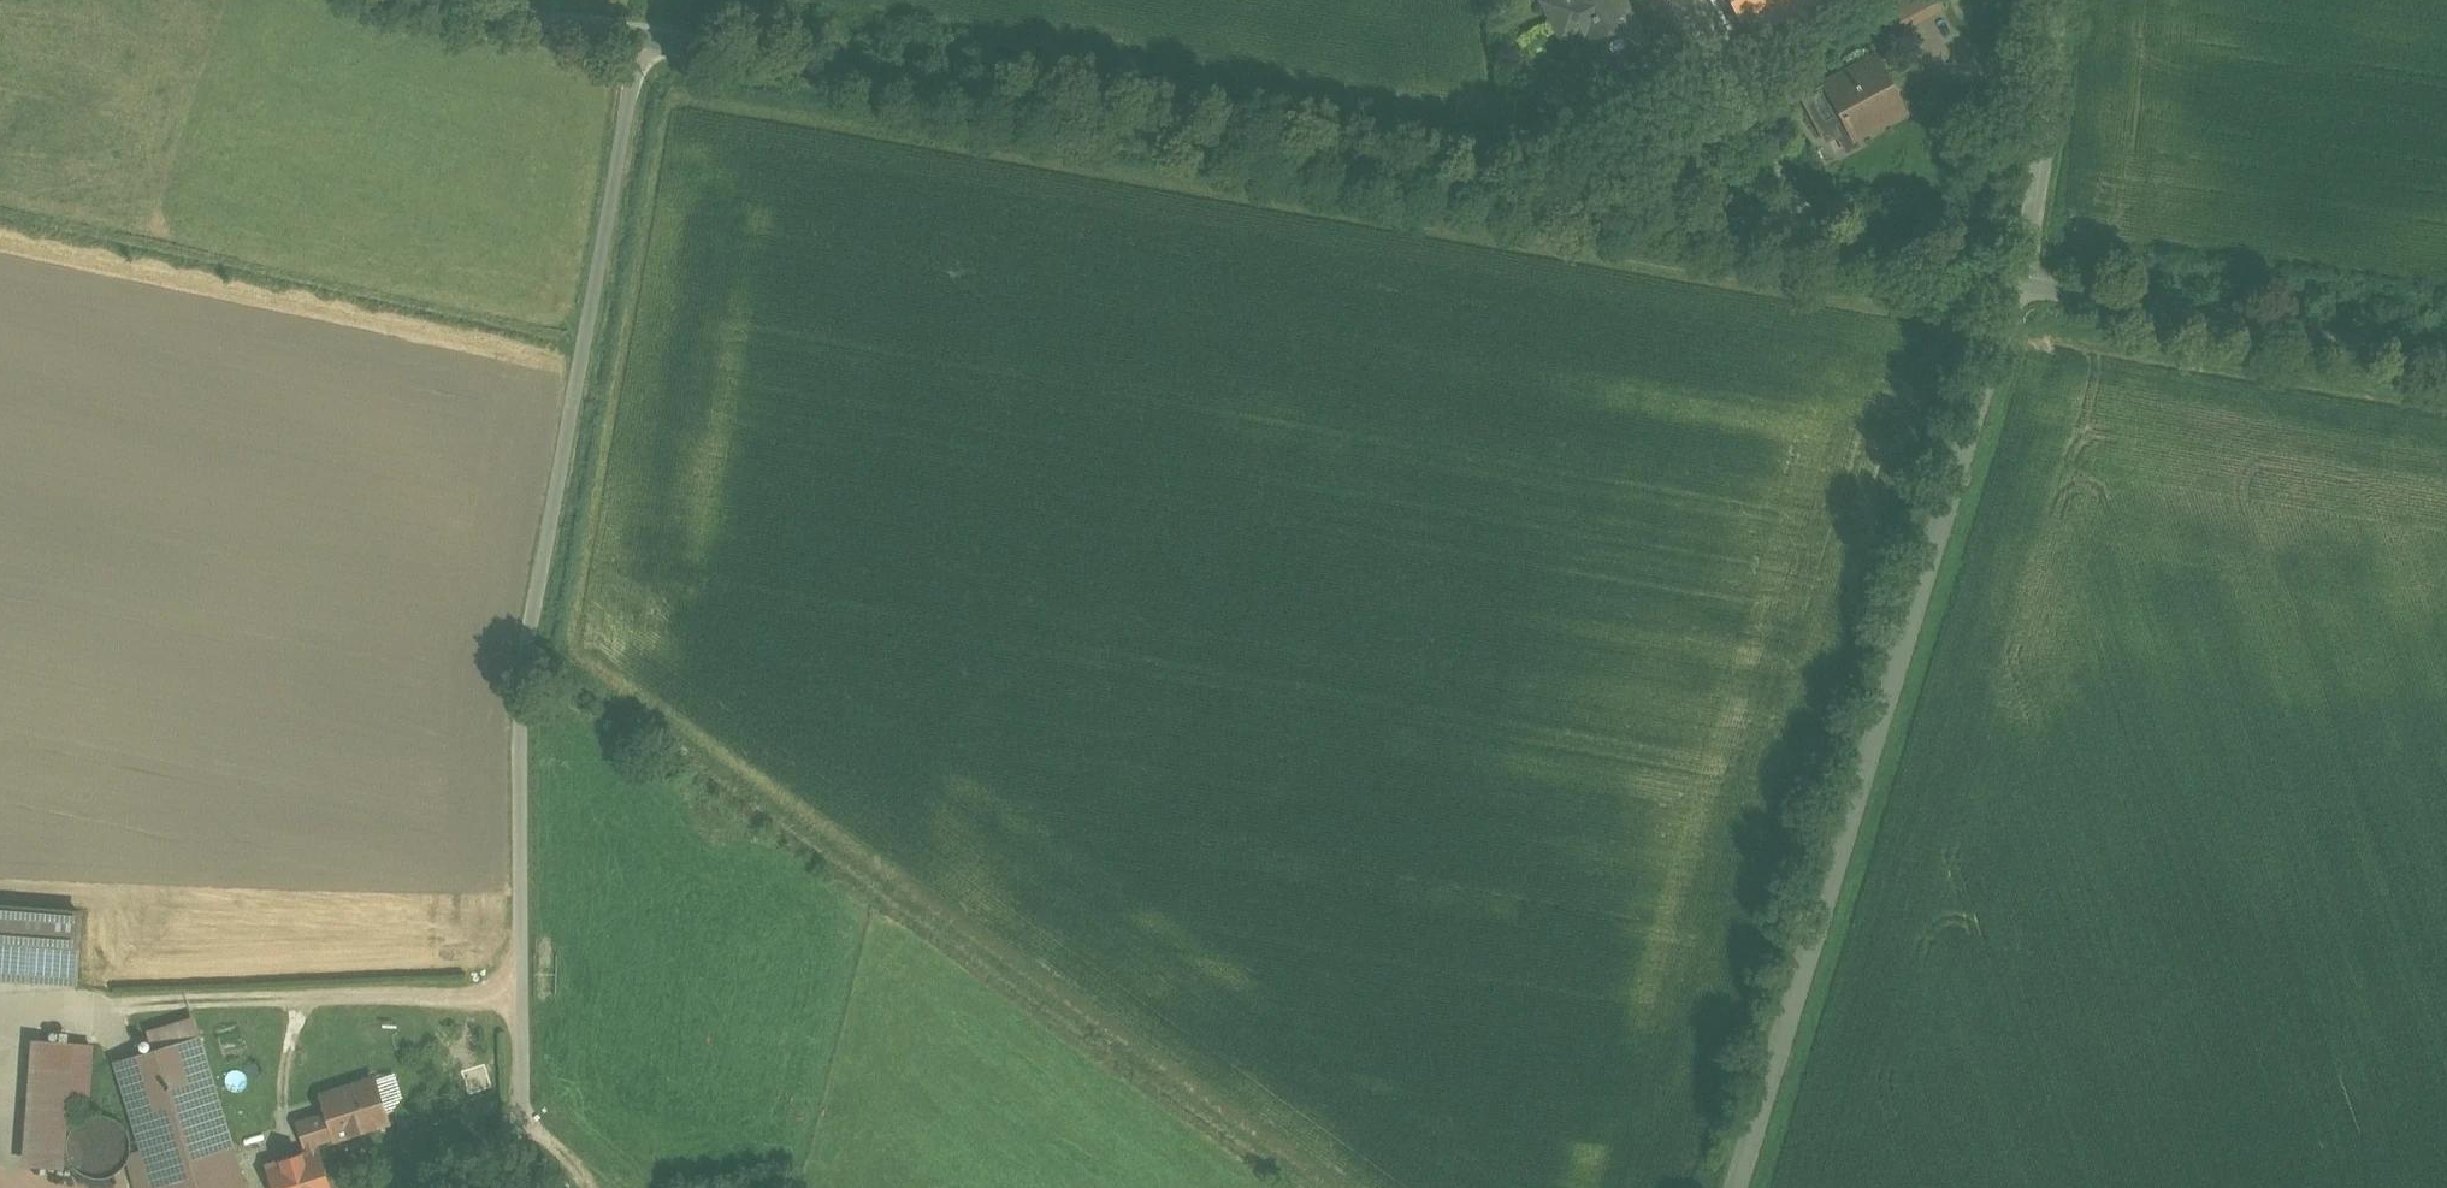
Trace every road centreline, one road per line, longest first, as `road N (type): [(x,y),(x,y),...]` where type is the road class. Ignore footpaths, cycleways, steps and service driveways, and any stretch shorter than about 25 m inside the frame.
road 1 (unclassified): [(420,0),(2014,287)]
road 2 (unclassified): [(2014,287),(1742,1187)]
road 3 (unclassified): [(2446,357),(2014,287)]
road 4 (unclassified): [(2014,287),(2056,75),(2061,0)]

